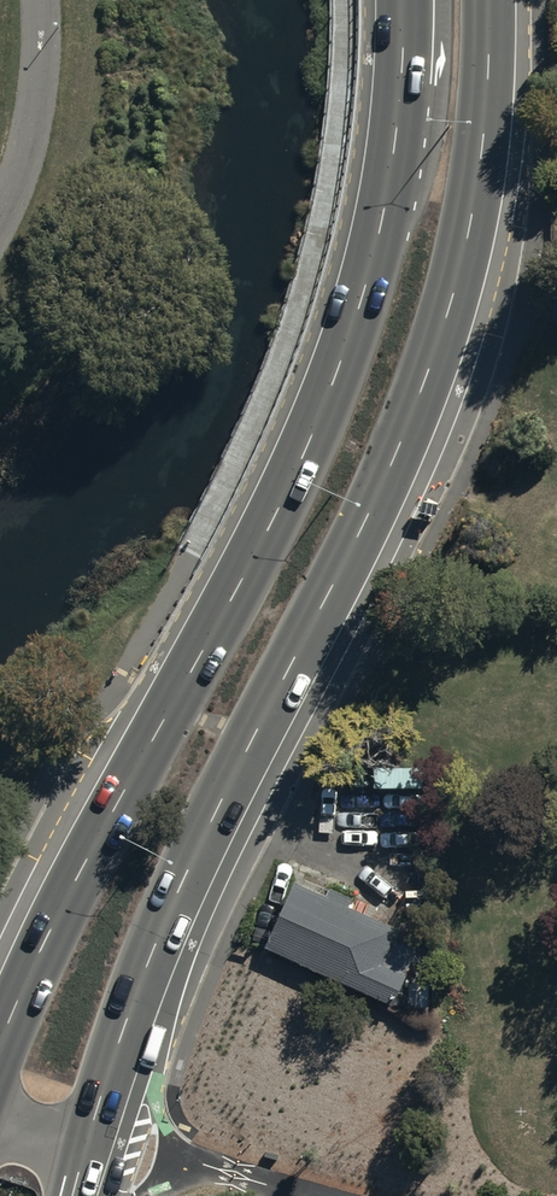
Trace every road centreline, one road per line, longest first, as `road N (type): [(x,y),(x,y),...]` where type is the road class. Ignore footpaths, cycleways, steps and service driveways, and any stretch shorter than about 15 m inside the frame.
road 1 (primary): [(490,0),(480,181),(434,362),(156,958),(85,1195)]
road 2 (primary): [(0,1046),(57,919),(213,639),(328,405),(383,220),(404,0)]

